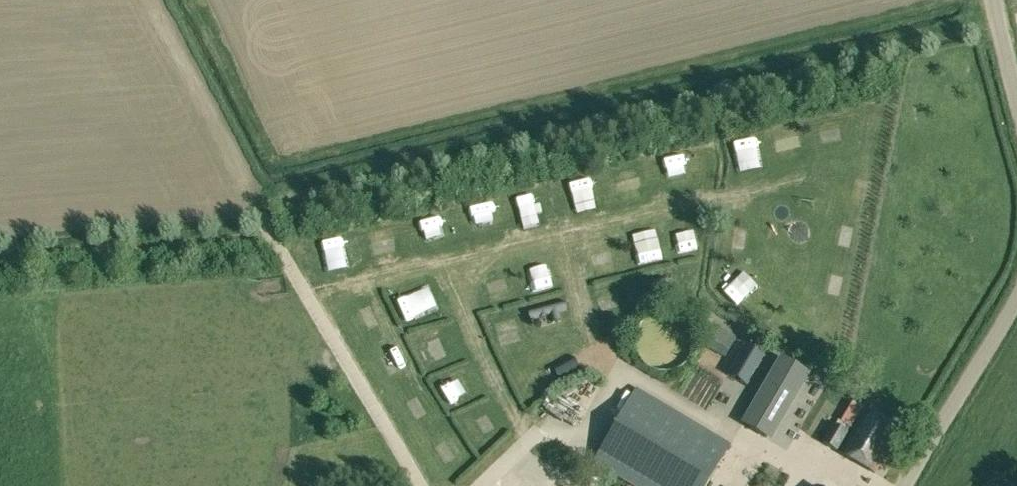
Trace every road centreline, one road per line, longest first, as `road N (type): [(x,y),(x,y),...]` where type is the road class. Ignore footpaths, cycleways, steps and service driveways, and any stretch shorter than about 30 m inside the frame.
road 1 (unclassified): [(906,485),(1016,310)]

